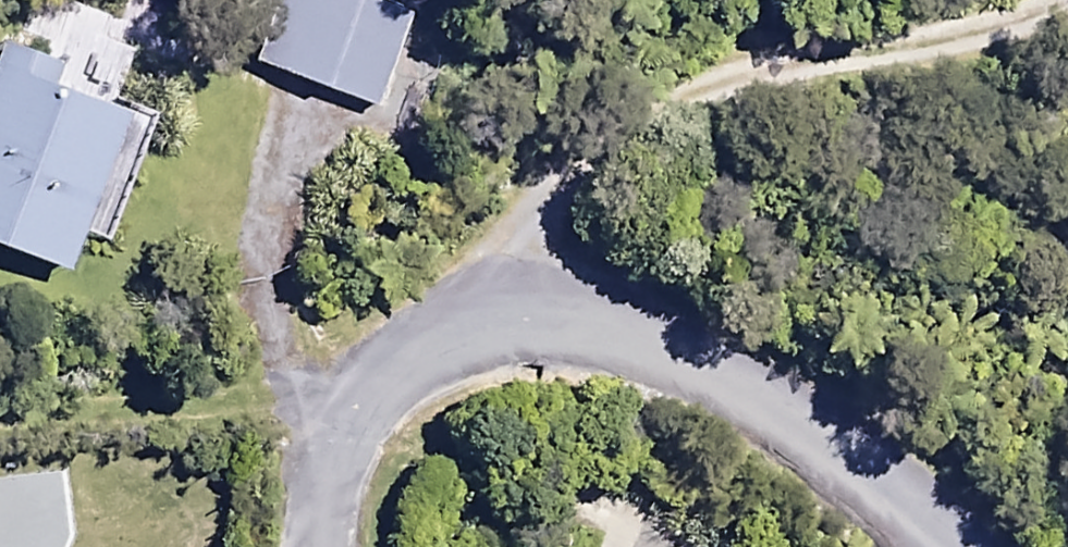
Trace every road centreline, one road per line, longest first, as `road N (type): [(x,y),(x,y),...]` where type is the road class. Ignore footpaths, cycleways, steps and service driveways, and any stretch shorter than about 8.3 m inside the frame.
road 1 (unclassified): [(951,546),(791,403),(612,319),(510,307),(432,331),(376,379),(344,448),(324,546)]
road 2 (track): [(1052,0),(979,31),(697,78),(630,105),(538,188),(510,307)]

